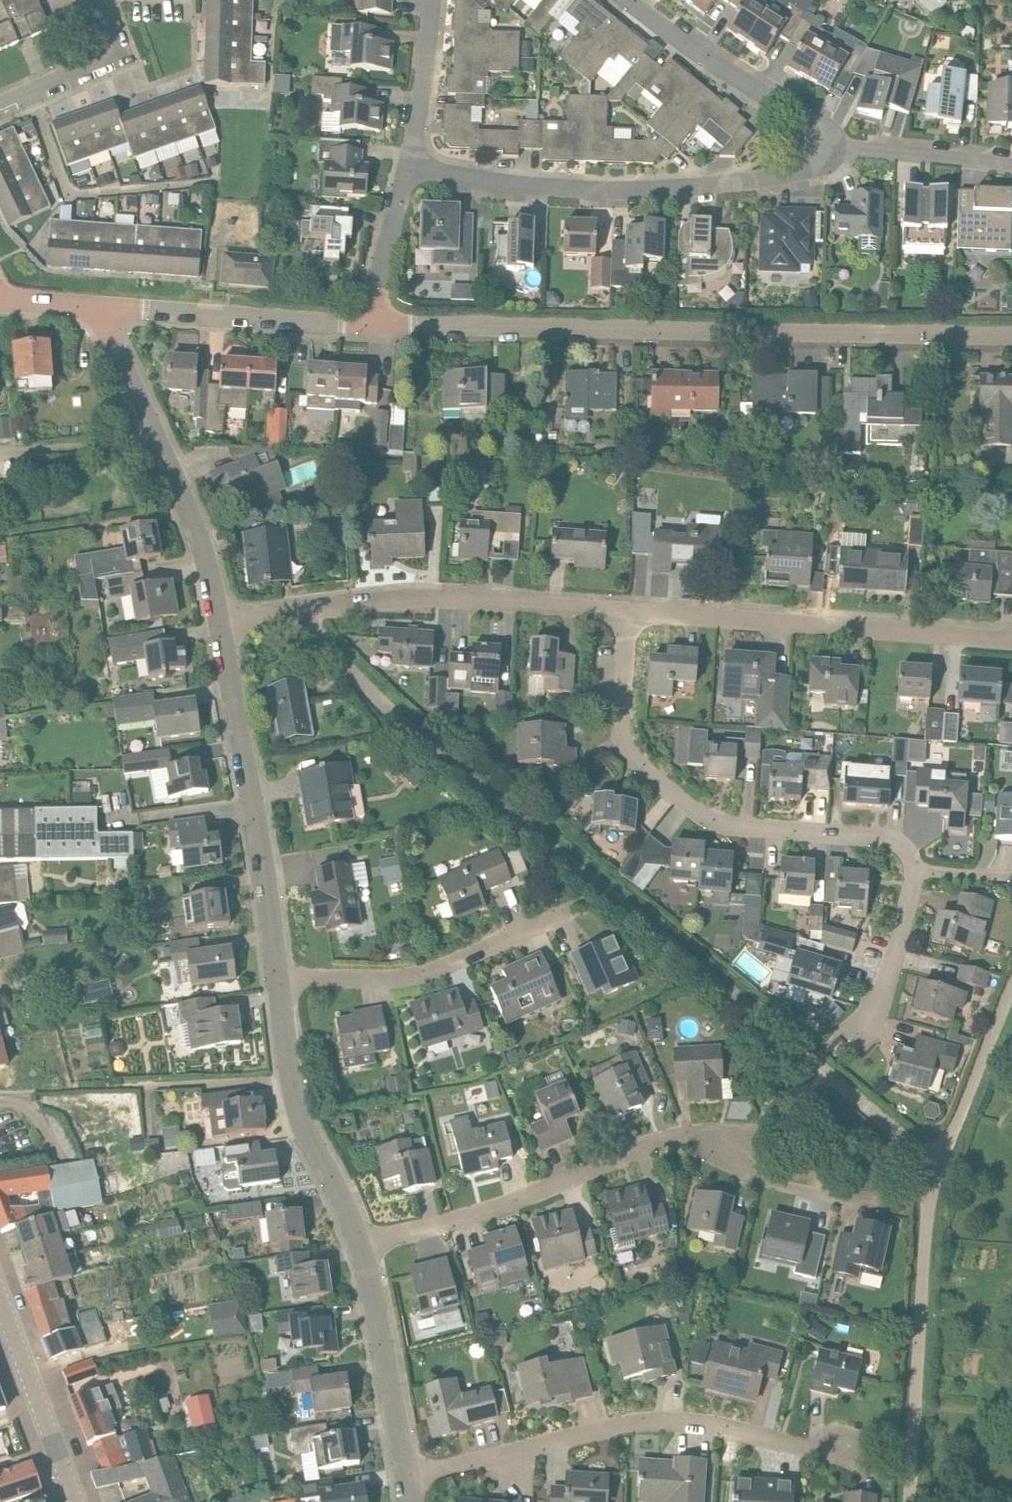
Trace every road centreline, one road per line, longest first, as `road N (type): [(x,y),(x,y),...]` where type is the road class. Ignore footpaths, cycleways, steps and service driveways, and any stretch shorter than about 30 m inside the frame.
road 1 (residential): [(382,323),(1011,334)]
road 2 (residential): [(880,1205),(783,1185),(752,1175),(724,1144),(672,1138),(452,1220),(370,1238)]
road 3 (residential): [(407,1477),(658,1421),(715,1425),(876,1471)]
road 4 (residential): [(916,855),(751,820),(653,769),(629,718),(630,612)]
road 5 (residential): [(415,178),(722,190),(772,182),(807,165),(813,145)]
road 6 (residential): [(224,612),(429,594),(630,612)]
road 7 (residential): [(630,612),(1011,628)]
road 8 (residential): [(286,982),(224,612)]
road 9 (residential): [(224,612),(208,550),(103,306)]
road 10 (residential): [(286,982),(407,979),(562,918)]
road 11 (residential): [(103,306),(382,323)]
road 12 (residential): [(370,1238),(307,1117),(286,982)]
road 13 (residential): [(212,181),(81,193),(69,187),(30,93)]
road 14 (residential): [(407,1477),(370,1238)]
road 15 (residential): [(813,145),(801,123),(635,0)]
road 16 (tertiary): [(75,1501),(0,1297)]
road 17 (residential): [(1011,149),(813,145)]
road 18 (residential): [(863,1026),(891,967),(916,855)]
road 19 (residential): [(415,178),(431,0)]
road 20 (residential): [(30,93),(110,60),(116,37),(101,0)]
road 21 (residential): [(382,323),(415,178)]
road 22 (unclassified): [(959,1116),(1011,988)]

